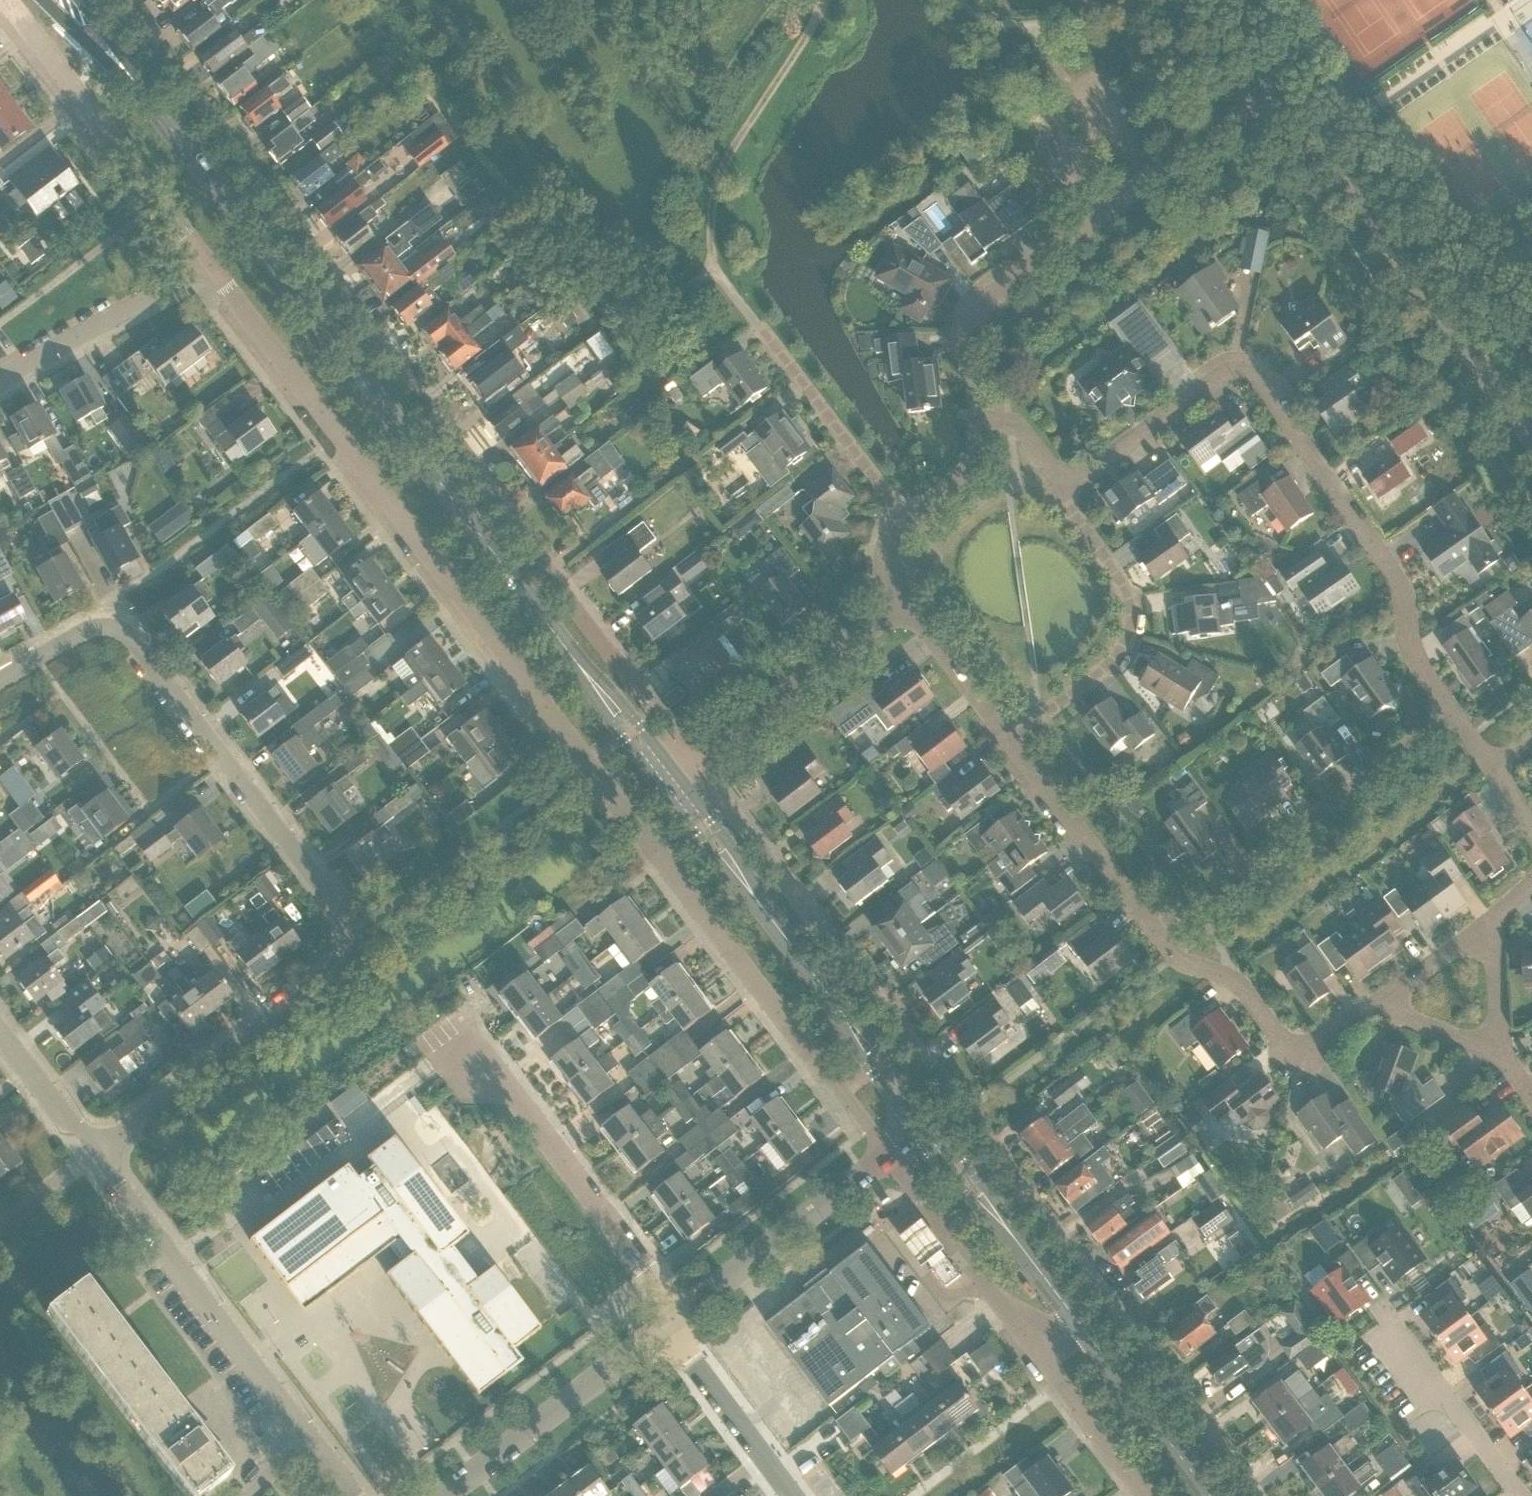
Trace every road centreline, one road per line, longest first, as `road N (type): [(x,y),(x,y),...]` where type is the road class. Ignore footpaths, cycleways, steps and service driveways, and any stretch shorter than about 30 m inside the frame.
road 1 (residential): [(207,263),(889,1154)]
road 2 (residential): [(694,762),(112,0)]
road 3 (residential): [(1250,1495),(694,762)]
road 4 (residential): [(0,677),(89,624),(126,626),(352,935),(336,969),(99,1152)]
road 5 (tertiary): [(583,670),(162,117),(61,0)]
road 6 (residential): [(1453,717),(1412,649),(1404,594),(1251,368),(1220,371),(1099,470),(1059,476)]
road 7 (unclassified): [(980,422),(969,316),(1251,107),(1295,111)]
road 8 (residential): [(1531,444),(1295,111)]
road 9 (residential): [(1156,931),(1453,717)]
road 10 (residential): [(1007,747),(1143,631),(1138,609),(1066,507),(1059,476)]
road 11 (residential): [(681,1314),(469,1037)]
road 12 (residential): [(305,1433),(99,1152)]
road 13 (residential): [(8,0),(207,263)]
road 14 (residential): [(1156,931),(1181,962),(1238,983),(1298,1058),(1373,1005)]
road 15 (residential): [(442,1495),(666,1327)]
road 16 (residential): [(694,762),(909,607)]
road 17 (residential): [(681,1314),(889,1154)]
road 18 (residential): [(762,329),(909,516)]
road 19 (residential): [(207,263),(0,379)]
road 20 (residential): [(1007,747),(1156,931)]
road 21 (residential): [(889,1154),(1024,1334)]
road 22 (tertiary): [(1211,1495),(1080,1324)]
road 23 (residential): [(794,1495),(666,1327)]
road 24 (residential): [(1398,1328),(1520,1495)]
road 25 (residential): [(1024,1334),(1146,1495)]
road 26 (residential): [(909,607),(1007,747)]
road 27 (residential): [(99,1152),(0,1034)]
road 28 (tertiary): [(842,1012),(752,893)]
road 29 (residential): [(1373,1005),(1491,919)]
road 30 (tertiary): [(936,1120),(855,1017),(842,1012)]
road 31 (tertiary): [(842,1012),(860,1056),(918,1133)]
road 32 (tertiary): [(678,775),(608,685),(583,670)]
road 33 (tertiary): [(660,787),(738,887),(752,893)]
road 34 (tertiary): [(752,893),(744,864),(678,775)]
road 35 (tertiary): [(583,670),(596,700),(660,787)]
road 36 (residential): [(1500,1056),(1491,919)]
road 37 (residential): [(1500,1056),(1373,1005)]
road 38 (tertiary): [(1006,1228),(1005,1212),(936,1120)]
road 39 (tertiary): [(918,1133),(976,1207),(1006,1228)]
road 40 (residential): [(980,422),(965,472),(909,516)]
road 41 (tertiary): [(1080,1324),(1006,1228)]

